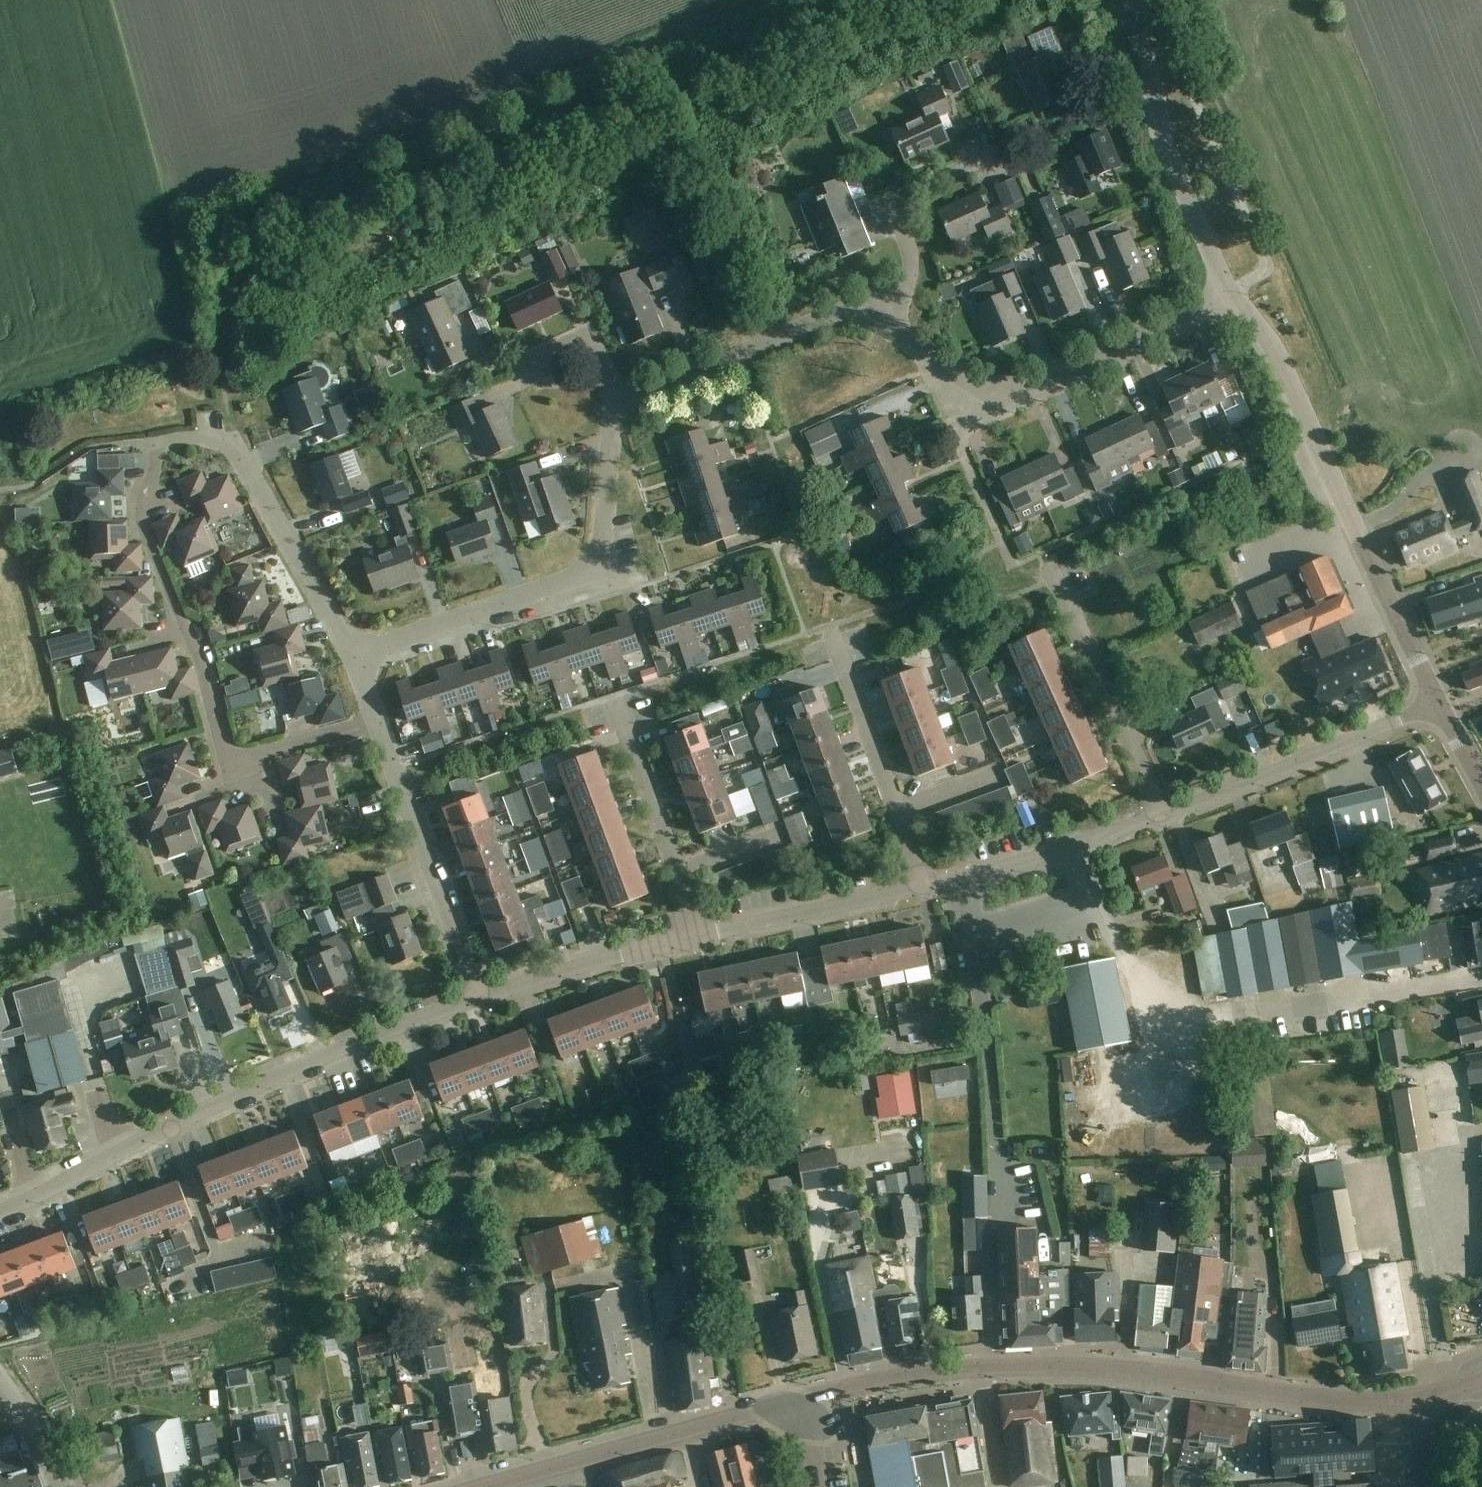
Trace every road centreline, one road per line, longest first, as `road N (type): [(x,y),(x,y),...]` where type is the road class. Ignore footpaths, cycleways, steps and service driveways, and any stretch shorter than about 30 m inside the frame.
road 1 (residential): [(355,659),(240,456),(203,438),(169,442),(143,502),(143,526),(193,641),(228,761),(378,719)]
road 2 (track): [(743,0),(251,197),(226,256),(233,451)]
road 3 (tertiary): [(797,1402),(906,1376),(1050,1366),(1342,1401),(1414,1396)]
road 4 (residential): [(0,1212),(284,1073),(478,996)]
road 5 (tertiary): [(1438,704),(1285,368),(1230,298)]
road 6 (residential): [(355,659),(598,569),(620,403)]
road 7 (residential): [(869,302),(923,356),(1003,402),(1230,298)]
road 8 (tertiary): [(486,1486),(797,1402)]
road 9 (tertiary): [(1230,298),(1169,159),(1149,63),(1121,0)]
road 10 (residential): [(1163,813),(1438,704)]
road 11 (residential): [(478,996),(378,719)]
road 12 (residential): [(1163,813),(1047,568)]
road 13 (residential): [(620,403),(869,302)]
road 14 (residential): [(923,885),(1083,844),(1163,813)]
road 15 (residential): [(869,302),(904,281),(909,268),(898,222),(908,199),(1020,151)]
road 16 (residential): [(696,937),(923,885)]
road 17 (residential): [(478,996),(696,937)]
road 18 (residential): [(680,872),(614,699)]
road 19 (residential): [(898,807),(833,637)]
road 20 (residential): [(620,403),(588,335),(522,366)]
road 21 (residential): [(65,1486),(0,1386)]

